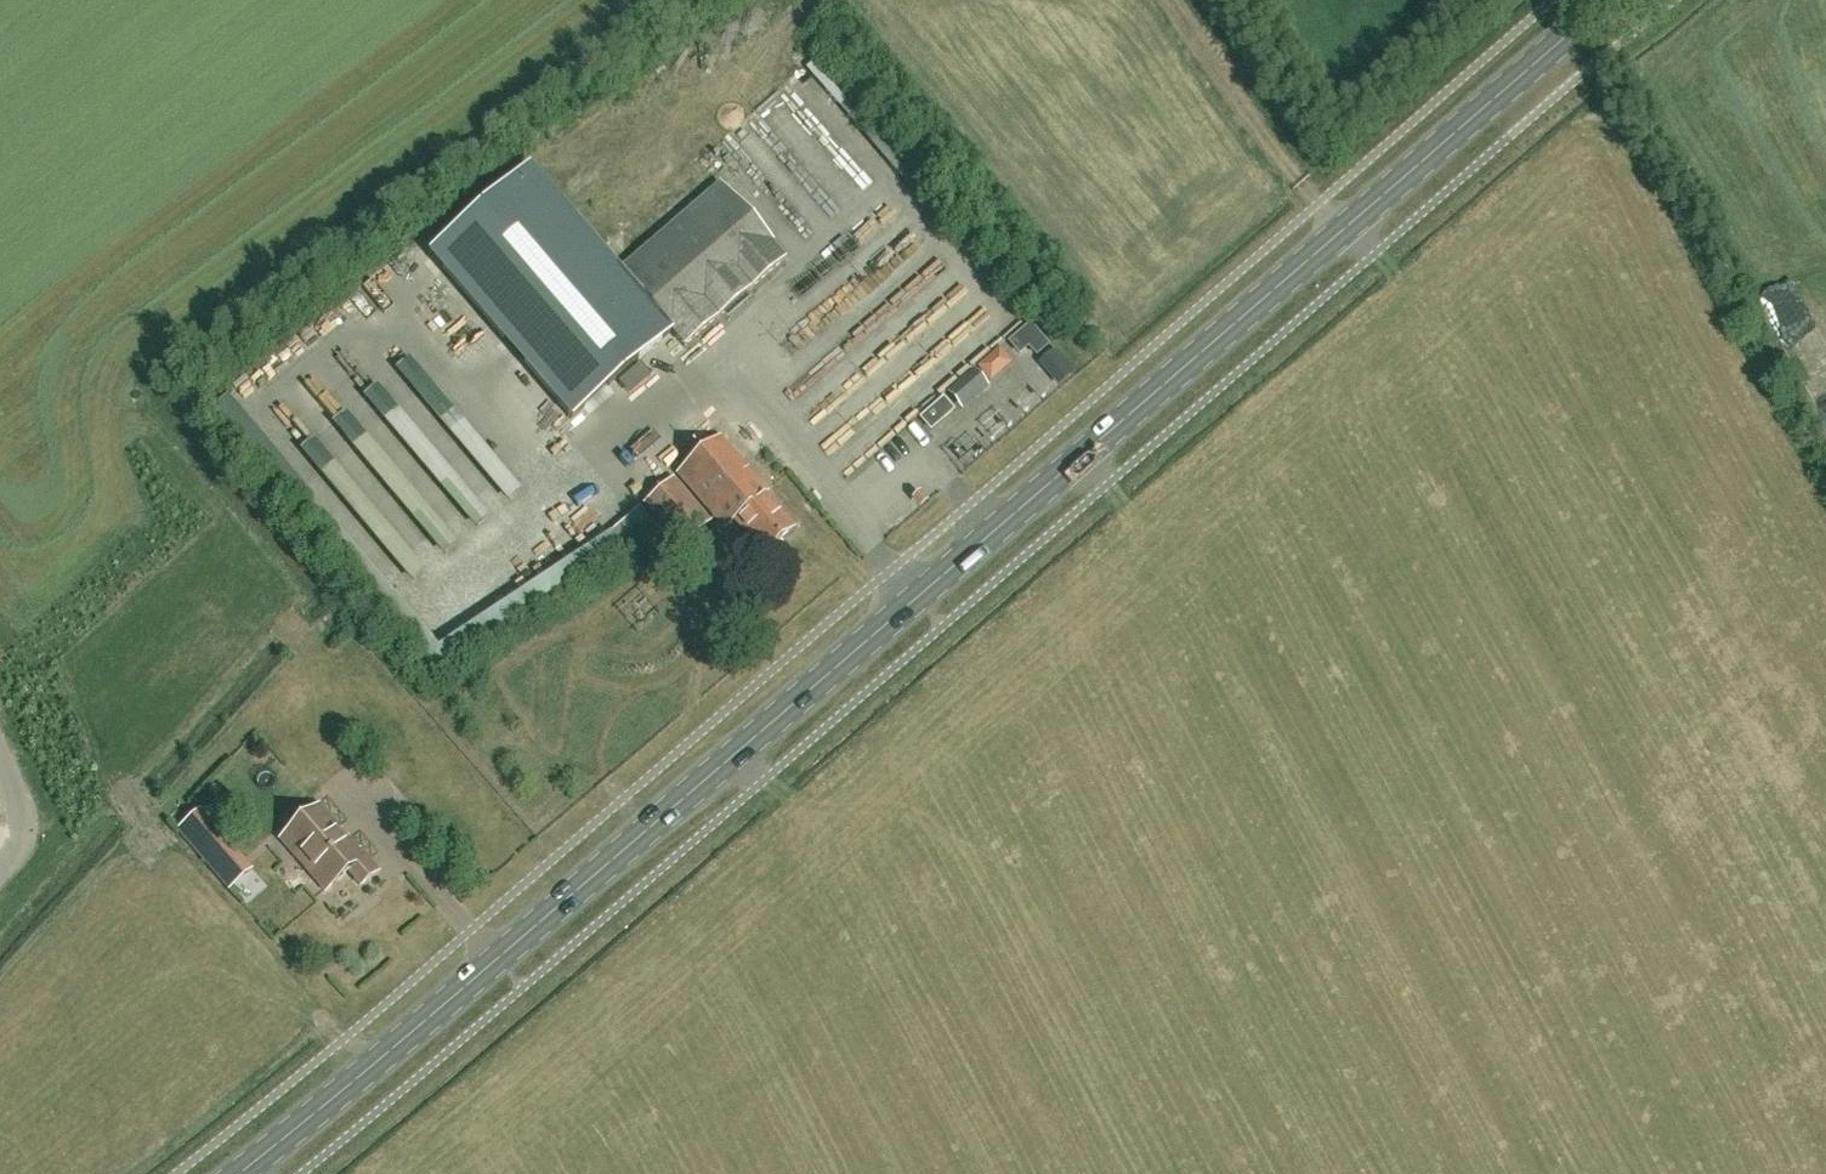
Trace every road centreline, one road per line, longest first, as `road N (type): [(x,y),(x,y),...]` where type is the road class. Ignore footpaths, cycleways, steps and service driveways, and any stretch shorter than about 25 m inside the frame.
road 1 (primary): [(237,1173),(1611,0)]

